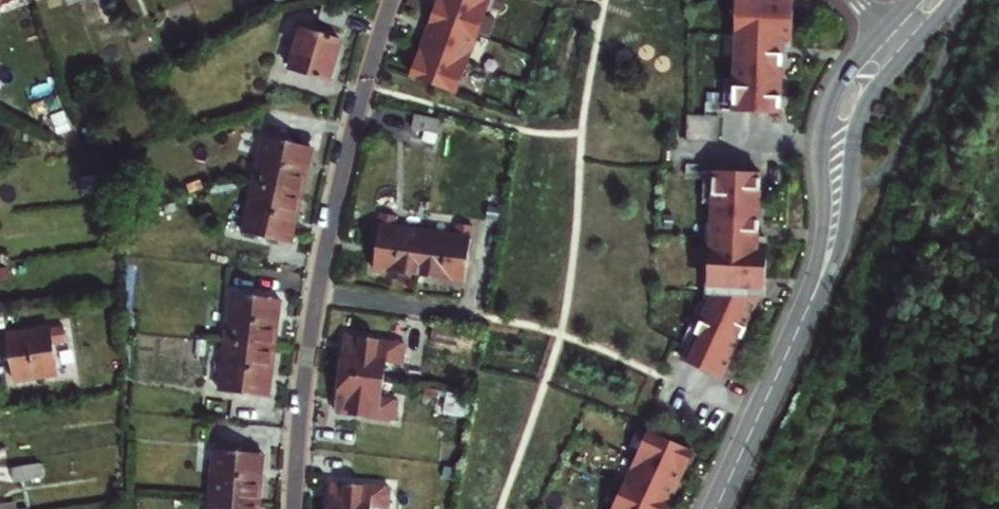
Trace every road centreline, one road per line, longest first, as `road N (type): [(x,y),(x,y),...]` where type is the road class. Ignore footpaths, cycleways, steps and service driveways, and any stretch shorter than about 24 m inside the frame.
road 1 (residential): [(293,508),(318,294),(352,133),(392,0)]
road 2 (tertiary): [(881,37),(843,78),(824,120),(821,245),(806,311)]
road 3 (tertiary): [(806,311),(842,241),(861,114),(900,63)]
road 4 (tertiary): [(806,311),(717,508)]

